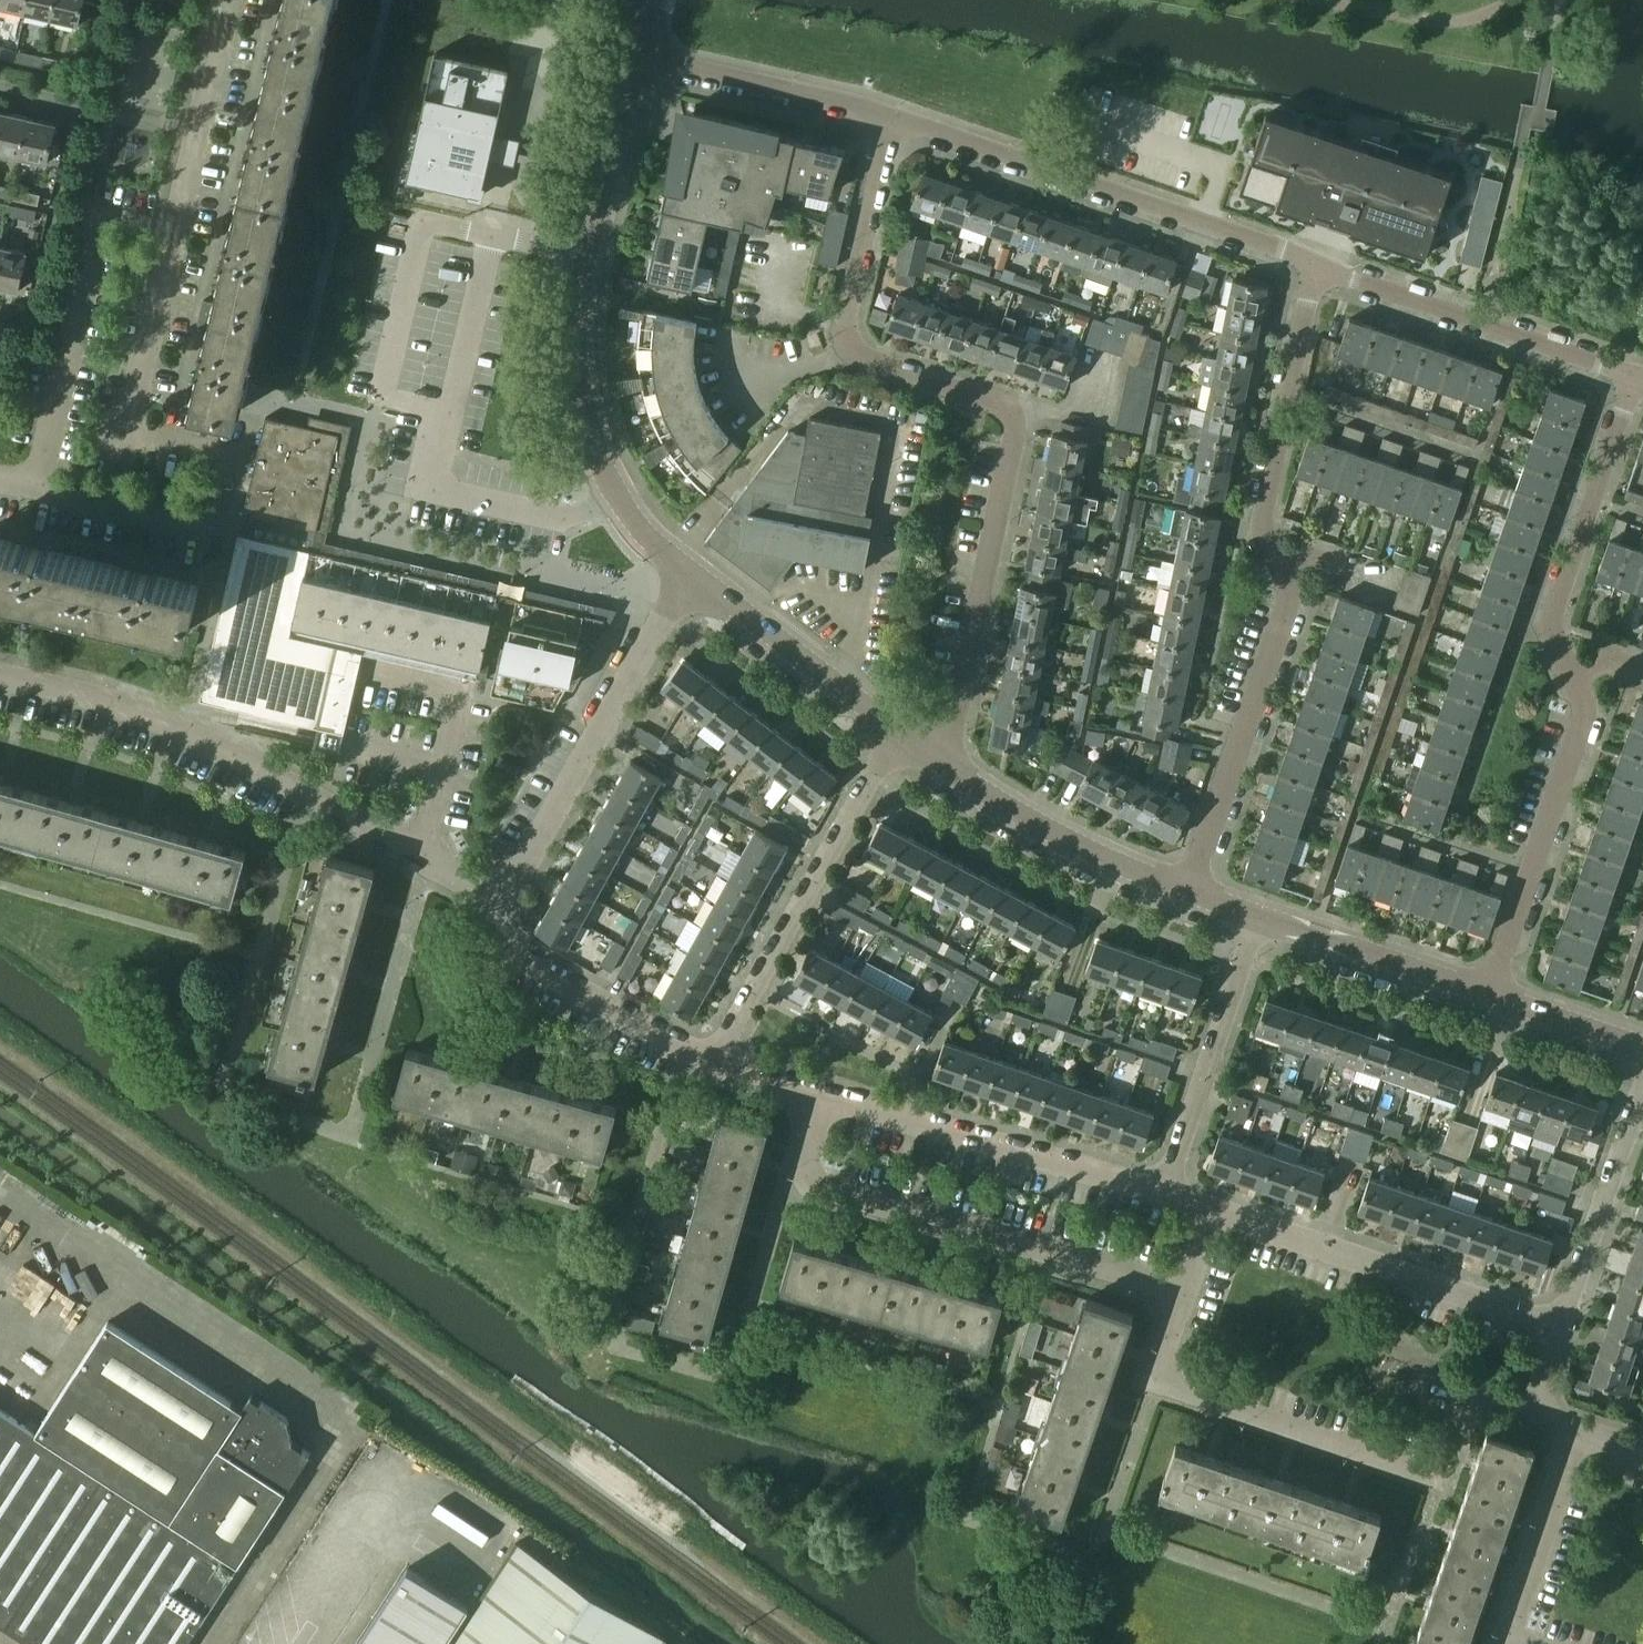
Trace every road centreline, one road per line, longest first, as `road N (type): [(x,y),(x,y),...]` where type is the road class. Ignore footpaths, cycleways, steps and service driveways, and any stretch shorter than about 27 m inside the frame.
road 1 (residential): [(1189,892),(1289,601),(1264,521),(1317,264)]
road 2 (residential): [(1636,377),(1554,618),(1583,719),(1491,995)]
road 3 (residential): [(0,478),(112,503),(227,0)]
road 4 (residential): [(692,571),(614,493),(581,384),(581,296),(633,56)]
road 5 (residential): [(497,899),(184,729),(0,677)]
road 6 (residential): [(853,350),(997,403),(1015,423),(946,764)]
road 7 (residential): [(1184,1290),(819,1185),(807,1162),(824,1097)]
road 8 (residential): [(893,117),(1317,264)]
road 9 (residential): [(1532,1414),(1484,1400),(1469,1404),(1440,1464),(1420,1470),(1182,1388),(1168,1372)]
road 10 (residential): [(714,1065),(898,730)]
road 11 (residential): [(497,899),(692,571)]
road 12 (residential): [(1561,1325),(1210,1213)]
road 13 (residential): [(1164,1197),(824,1097)]
road 14 (residential): [(1317,264),(1636,377)]
road 15 (residential): [(1261,918),(1164,1197)]
road 16 (residential): [(714,1065),(508,948),(495,923),(497,899)]
road 17 (residential): [(1189,892),(1077,844),(946,764)]
road 18 (residential): [(633,56),(893,117)]
road 19 (residential): [(898,730),(692,571)]
road 20 (residential): [(1561,1325),(1642,1085)]
road 21 (residential): [(1491,995),(1261,918)]
road 22 (residential): [(893,117),(846,324),(853,350)]
road 23 (residential): [(1577,1429),(1515,1632)]
road 24 (residential): [(1642,1048),(1491,995)]
road 25 (residential): [(853,350),(793,373),(723,357)]

